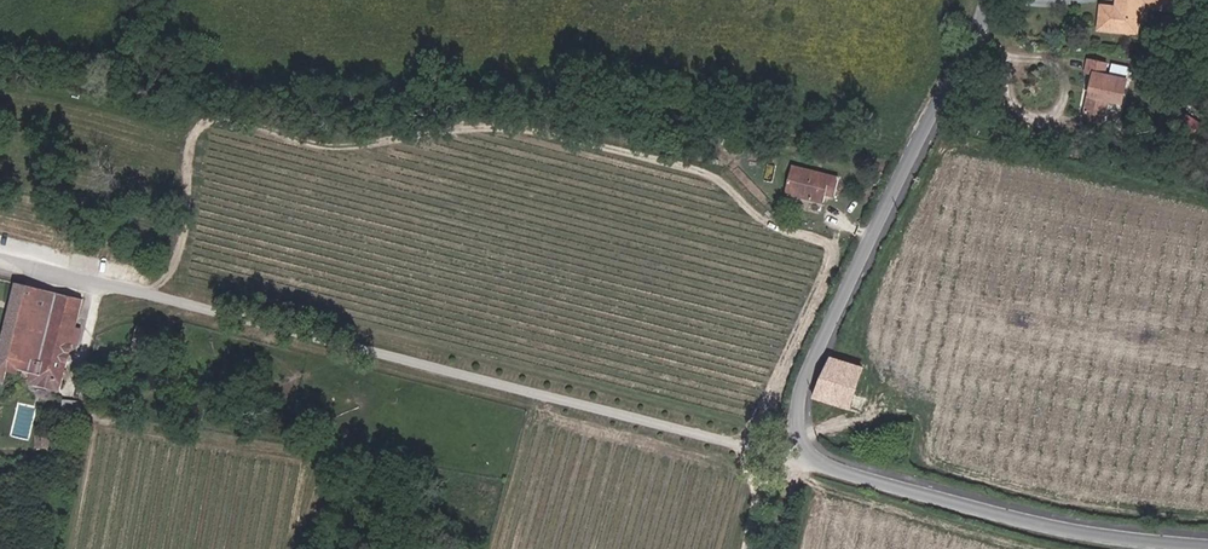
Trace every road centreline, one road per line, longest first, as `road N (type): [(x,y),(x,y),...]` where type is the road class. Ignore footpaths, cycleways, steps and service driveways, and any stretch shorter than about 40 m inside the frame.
road 1 (unclassified): [(1207,547),(1053,527),(926,496),(816,462),(800,434),(808,370),(989,0)]

